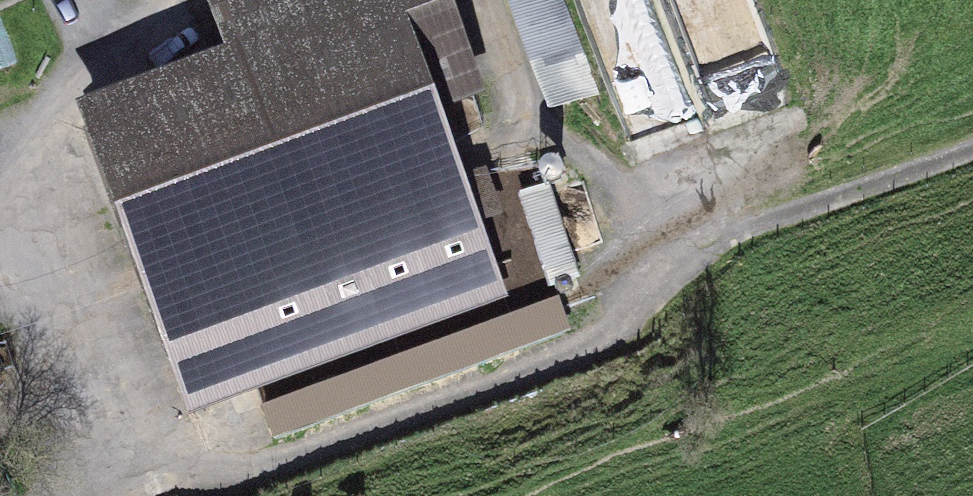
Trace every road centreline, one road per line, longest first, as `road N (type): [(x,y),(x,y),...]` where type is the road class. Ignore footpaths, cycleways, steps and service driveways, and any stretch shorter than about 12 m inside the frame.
road 1 (track): [(676,254),(589,346),(238,475),(93,490)]
road 2 (track): [(489,0),(533,121),(603,172),(676,254)]
road 3 (track): [(676,254),(972,146)]
road 4 (track): [(0,217),(74,73),(151,28),(167,0)]
road 5 (track): [(93,490),(0,257)]

